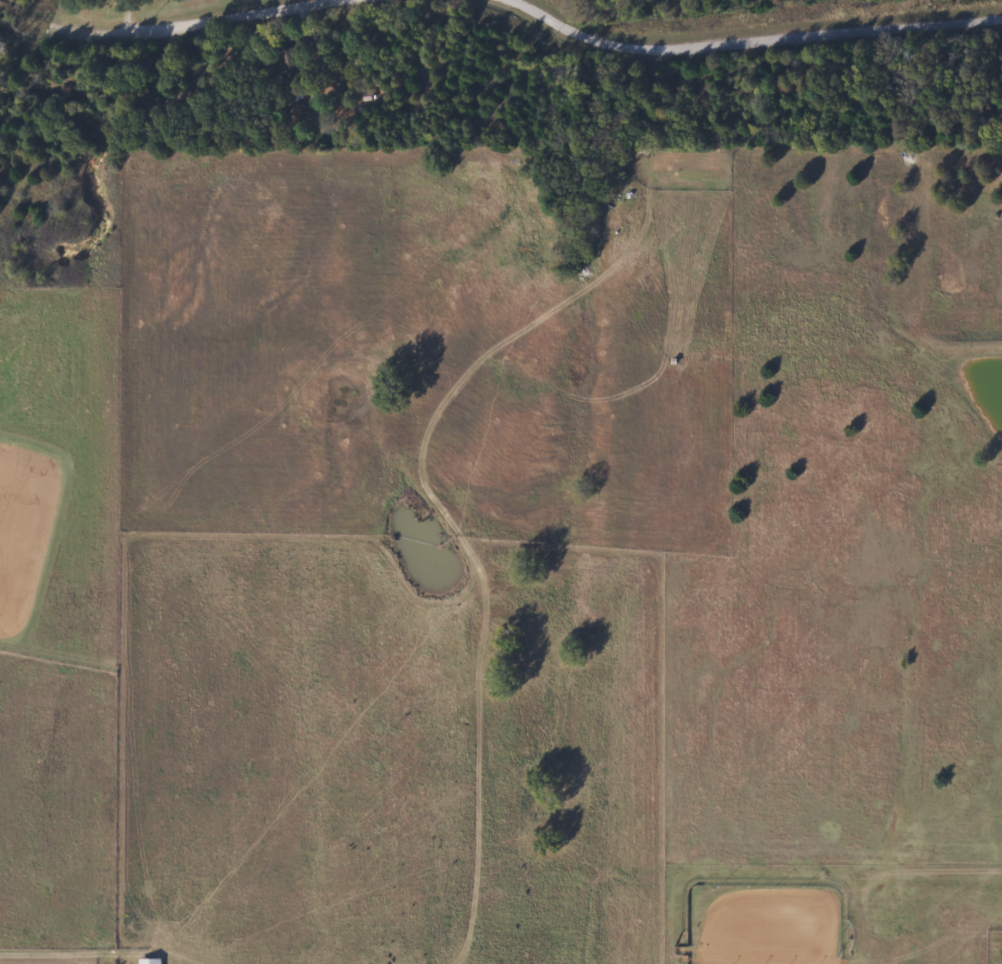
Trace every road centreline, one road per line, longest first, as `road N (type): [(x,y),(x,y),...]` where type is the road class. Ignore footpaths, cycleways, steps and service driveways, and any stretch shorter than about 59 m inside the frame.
road 1 (residential): [(1001,19),(691,50),(597,40),(517,0)]
road 2 (residential): [(333,0),(121,36),(48,31),(0,10)]

